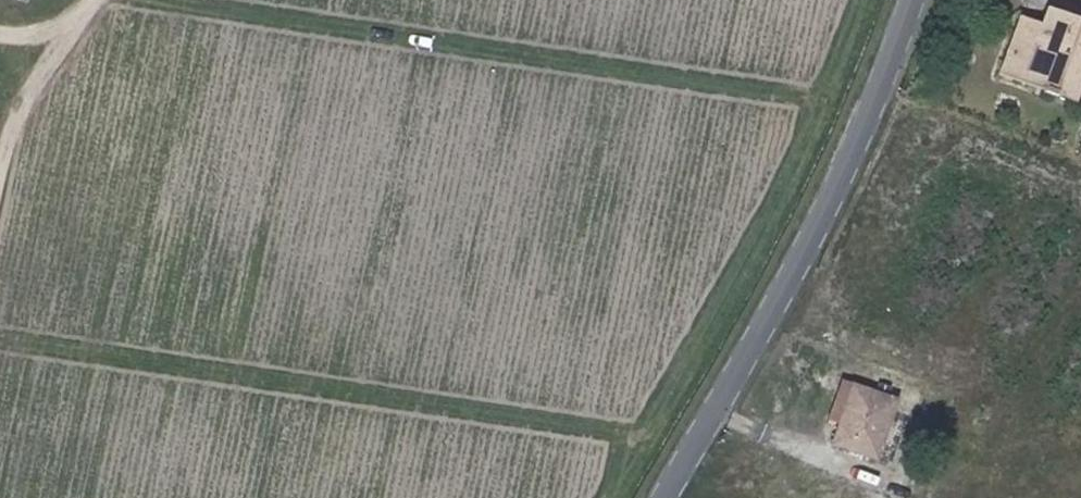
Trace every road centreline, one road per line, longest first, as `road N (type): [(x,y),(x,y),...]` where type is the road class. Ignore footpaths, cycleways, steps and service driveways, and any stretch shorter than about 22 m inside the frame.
road 1 (tertiary): [(664,497),(831,192),(911,0)]
road 2 (track): [(0,168),(52,61),(89,24)]

